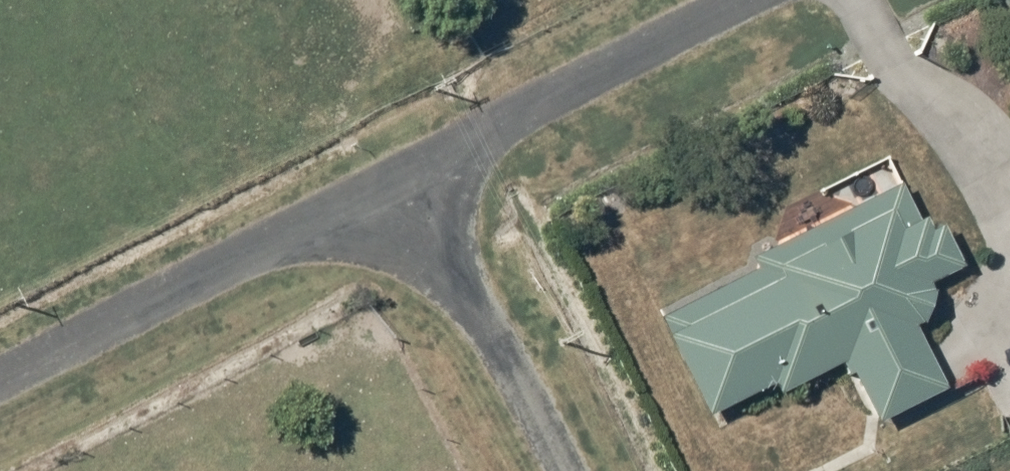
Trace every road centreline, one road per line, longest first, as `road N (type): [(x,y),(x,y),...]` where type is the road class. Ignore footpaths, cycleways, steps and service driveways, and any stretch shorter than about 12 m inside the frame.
road 1 (residential): [(0,385),(410,175)]
road 2 (residential): [(410,175),(748,0)]
road 3 (residential): [(410,175),(560,470)]

